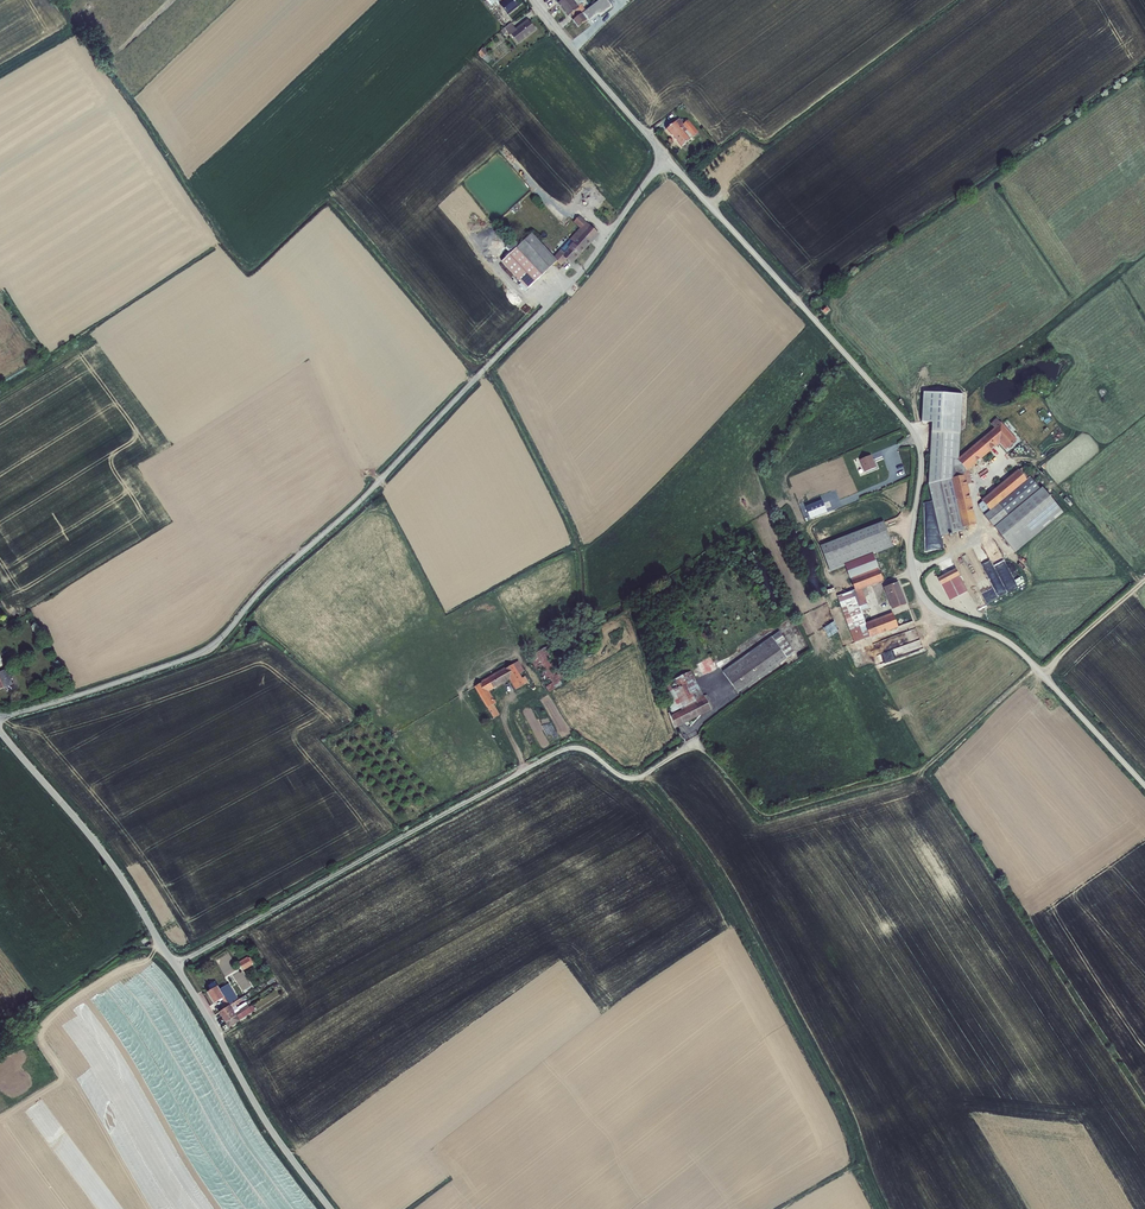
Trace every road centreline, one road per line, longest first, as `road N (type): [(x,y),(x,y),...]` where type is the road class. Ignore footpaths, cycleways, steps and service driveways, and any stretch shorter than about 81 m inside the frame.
road 1 (unclassified): [(668,159),(575,278),(222,637),(186,658),(0,718)]
road 2 (unclassified): [(1144,786),(1013,645),(924,598),(910,557),(921,465),(915,435),(668,159)]
road 3 (unclassified): [(695,742),(632,777),(583,748),(559,752),(175,966)]
road 4 (track): [(1036,667),(922,770),(776,813),(758,810),(695,742)]
road 5 (tertiary): [(175,966),(108,858),(0,730)]
road 6 (tertiary): [(331,1208),(267,1123),(175,966)]
road 7 (unclassified): [(668,159),(534,0)]
road 8 (track): [(1041,673),(1144,580)]
road 9 (track): [(1142,583),(1052,486)]

